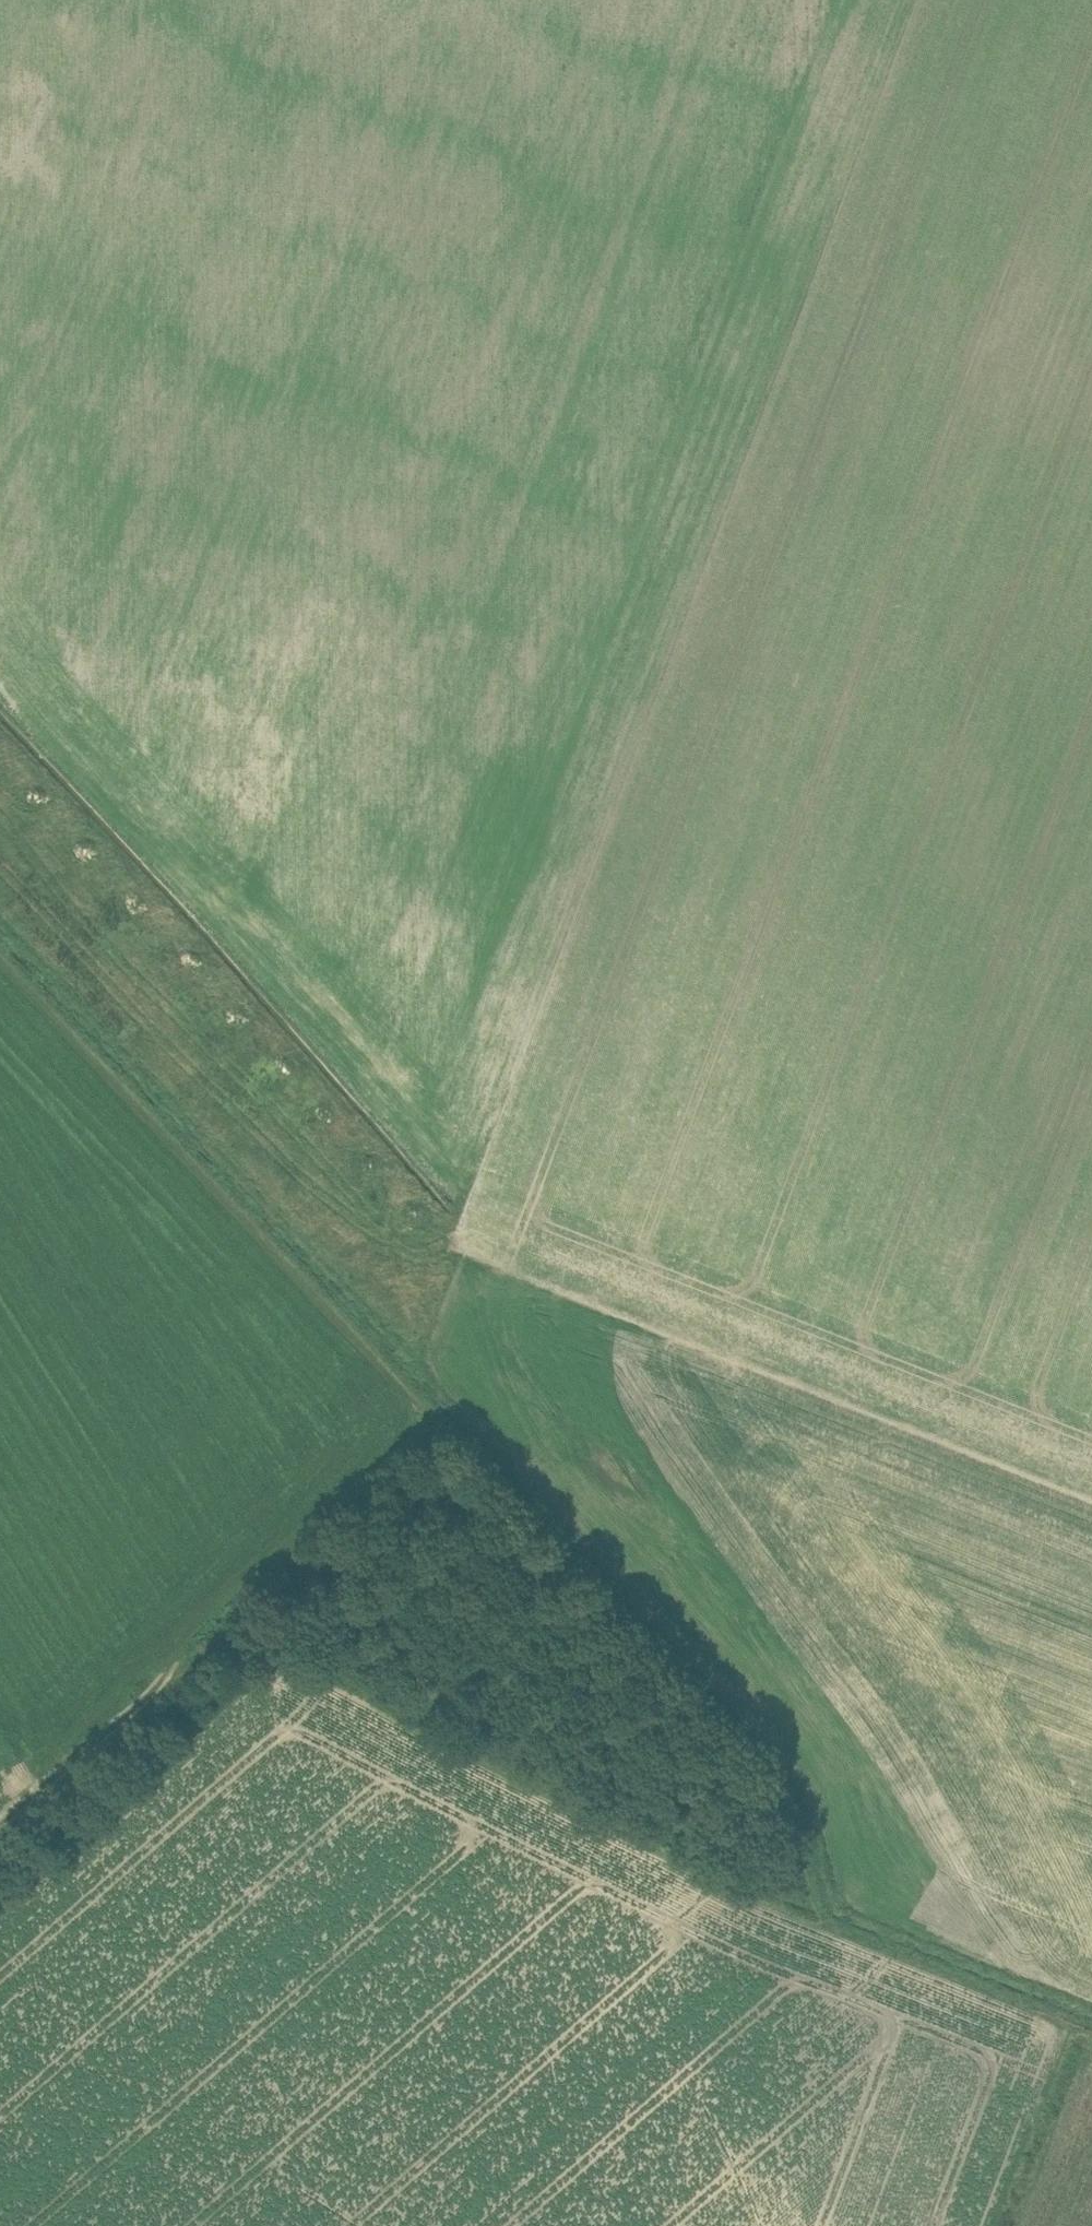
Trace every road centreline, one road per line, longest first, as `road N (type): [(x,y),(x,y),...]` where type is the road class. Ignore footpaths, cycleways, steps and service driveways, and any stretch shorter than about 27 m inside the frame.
road 1 (track): [(215,1639),(0,1827)]

